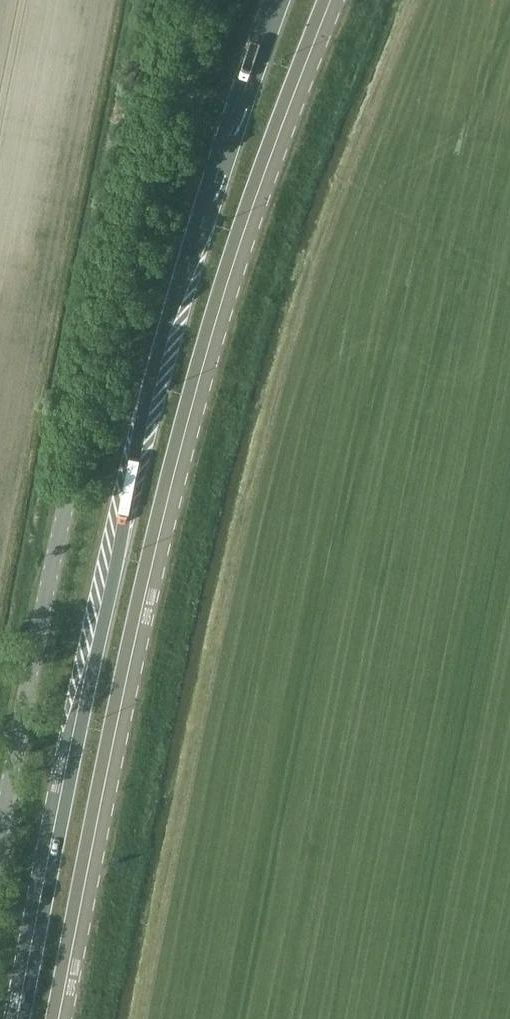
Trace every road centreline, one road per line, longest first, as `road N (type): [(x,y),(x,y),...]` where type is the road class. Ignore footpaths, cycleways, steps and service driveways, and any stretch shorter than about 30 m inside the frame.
road 1 (primary): [(59,1018),(188,403),(329,0)]
road 2 (primary): [(276,0),(161,336),(17,1018)]
road 3 (unclassified): [(0,843),(58,544),(199,0)]

